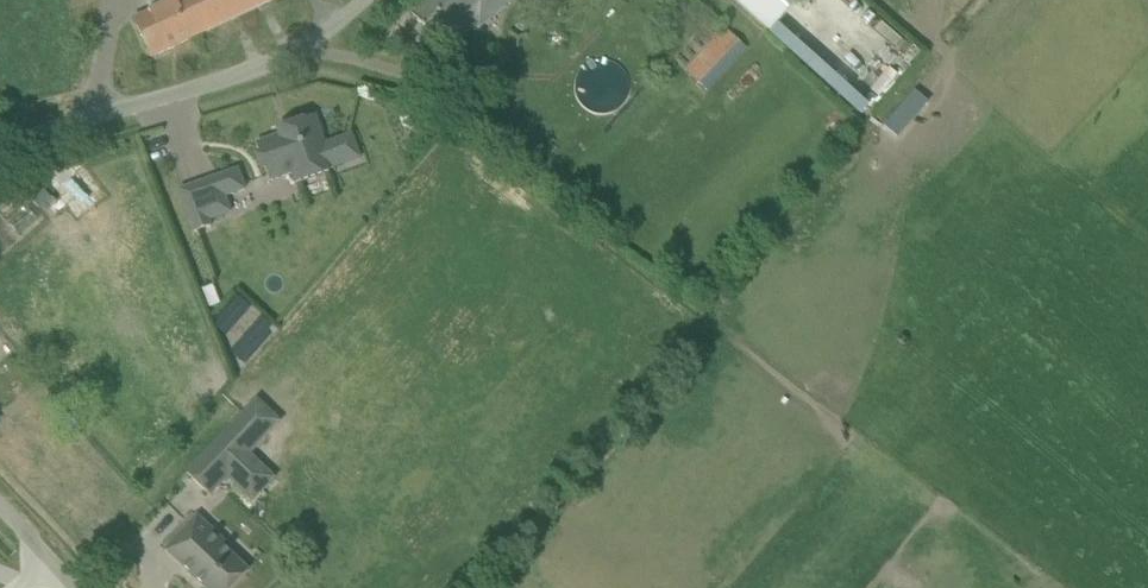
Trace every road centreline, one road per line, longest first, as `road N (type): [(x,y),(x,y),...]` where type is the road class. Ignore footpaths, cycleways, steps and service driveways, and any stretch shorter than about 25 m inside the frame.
road 1 (residential): [(0,143),(258,73),(365,0)]

